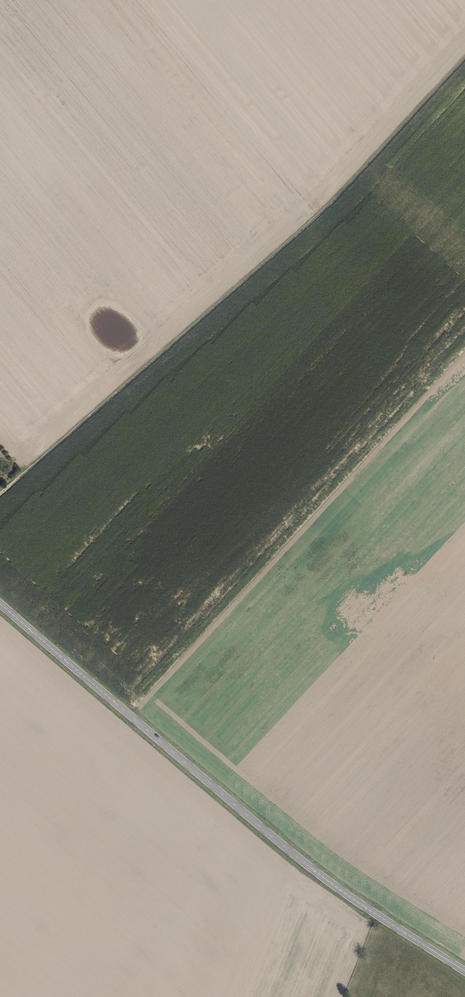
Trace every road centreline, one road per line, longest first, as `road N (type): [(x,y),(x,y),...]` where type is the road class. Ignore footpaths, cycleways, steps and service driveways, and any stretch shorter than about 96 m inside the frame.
road 1 (track): [(0,496),(317,218),(464,61)]
road 2 (secondary): [(464,971),(328,881),(0,604)]

